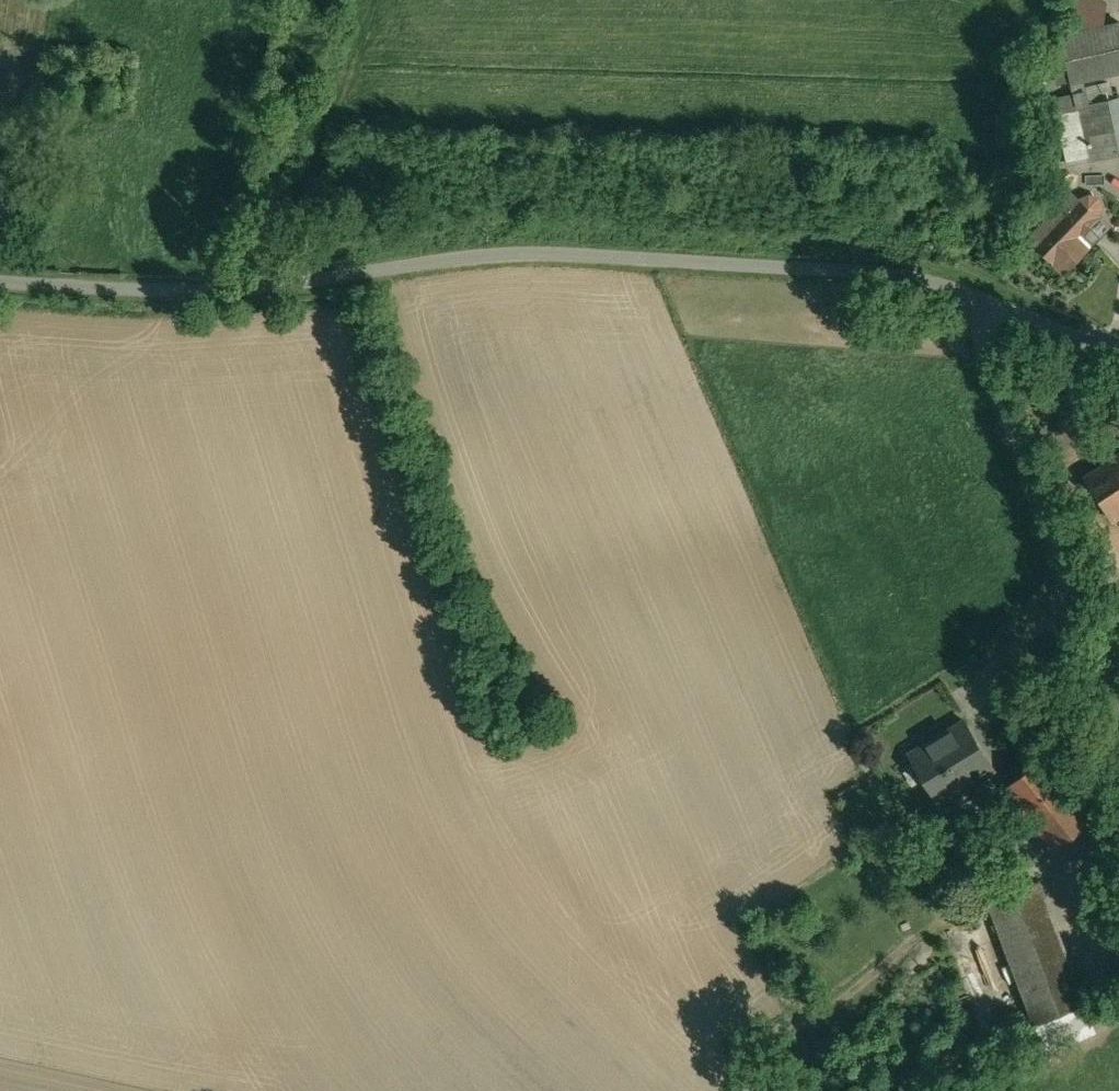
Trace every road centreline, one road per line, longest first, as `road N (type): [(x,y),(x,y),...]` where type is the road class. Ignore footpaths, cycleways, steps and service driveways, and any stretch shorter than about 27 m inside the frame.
road 1 (unclassified): [(0,292),(233,302),(500,257),(839,272),(966,297)]
road 2 (unclassified): [(966,297),(1072,598),(976,687)]
road 3 (unclassified): [(966,297),(1118,357)]

